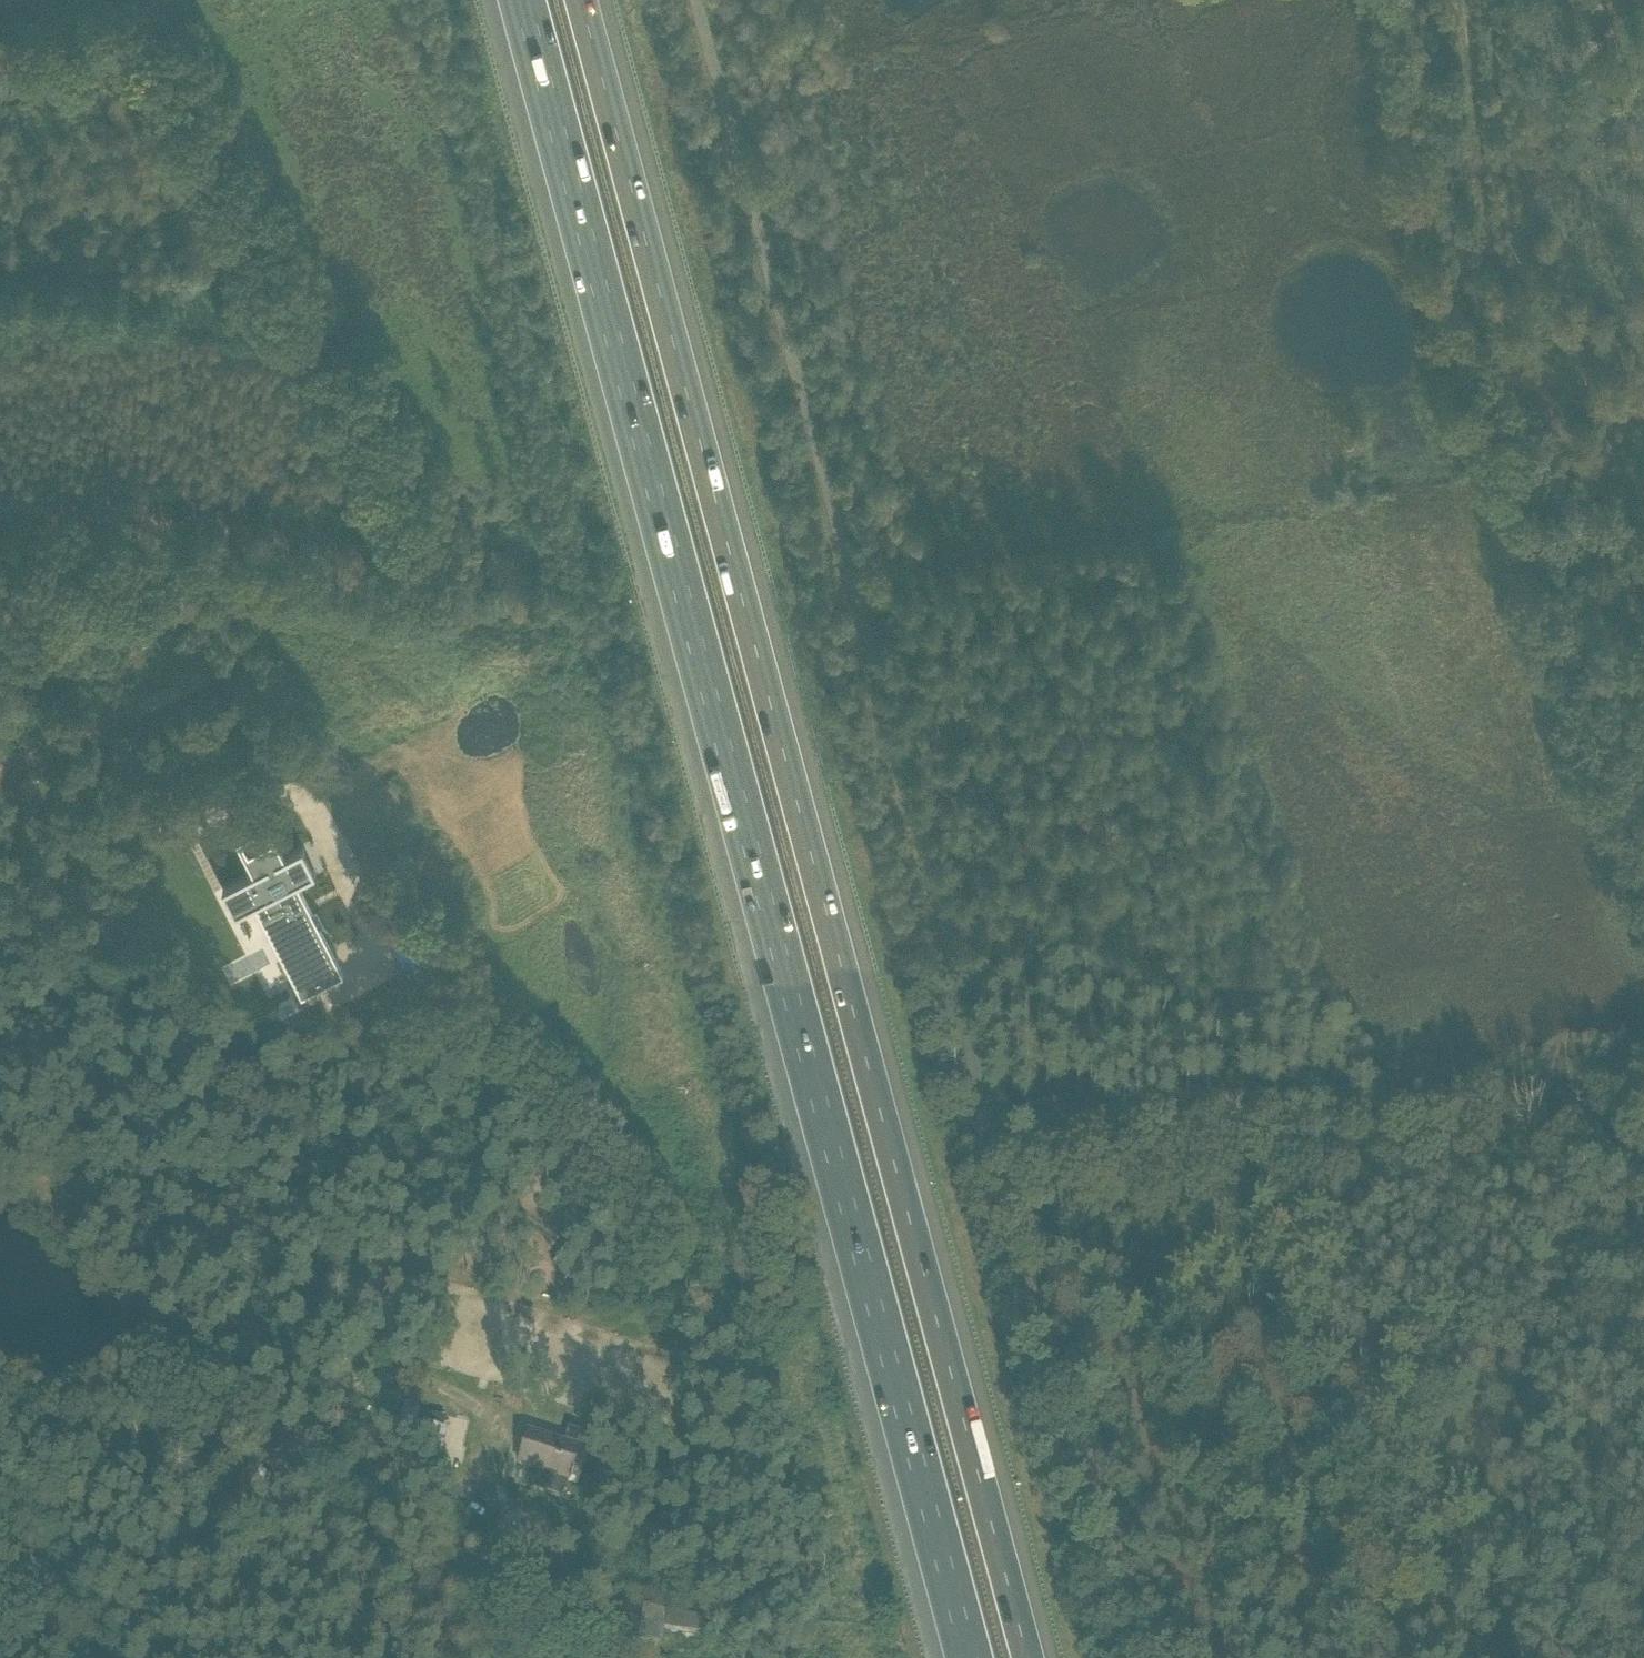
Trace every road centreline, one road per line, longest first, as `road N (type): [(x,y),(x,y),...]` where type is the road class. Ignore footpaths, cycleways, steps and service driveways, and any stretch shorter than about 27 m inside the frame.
road 1 (motorway): [(523,0),(970,1657)]
road 2 (motorway): [(1028,1657),(585,0)]
road 3 (track): [(1643,1115),(1085,1212)]
road 4 (track): [(1643,478),(1496,307),(1467,0)]

